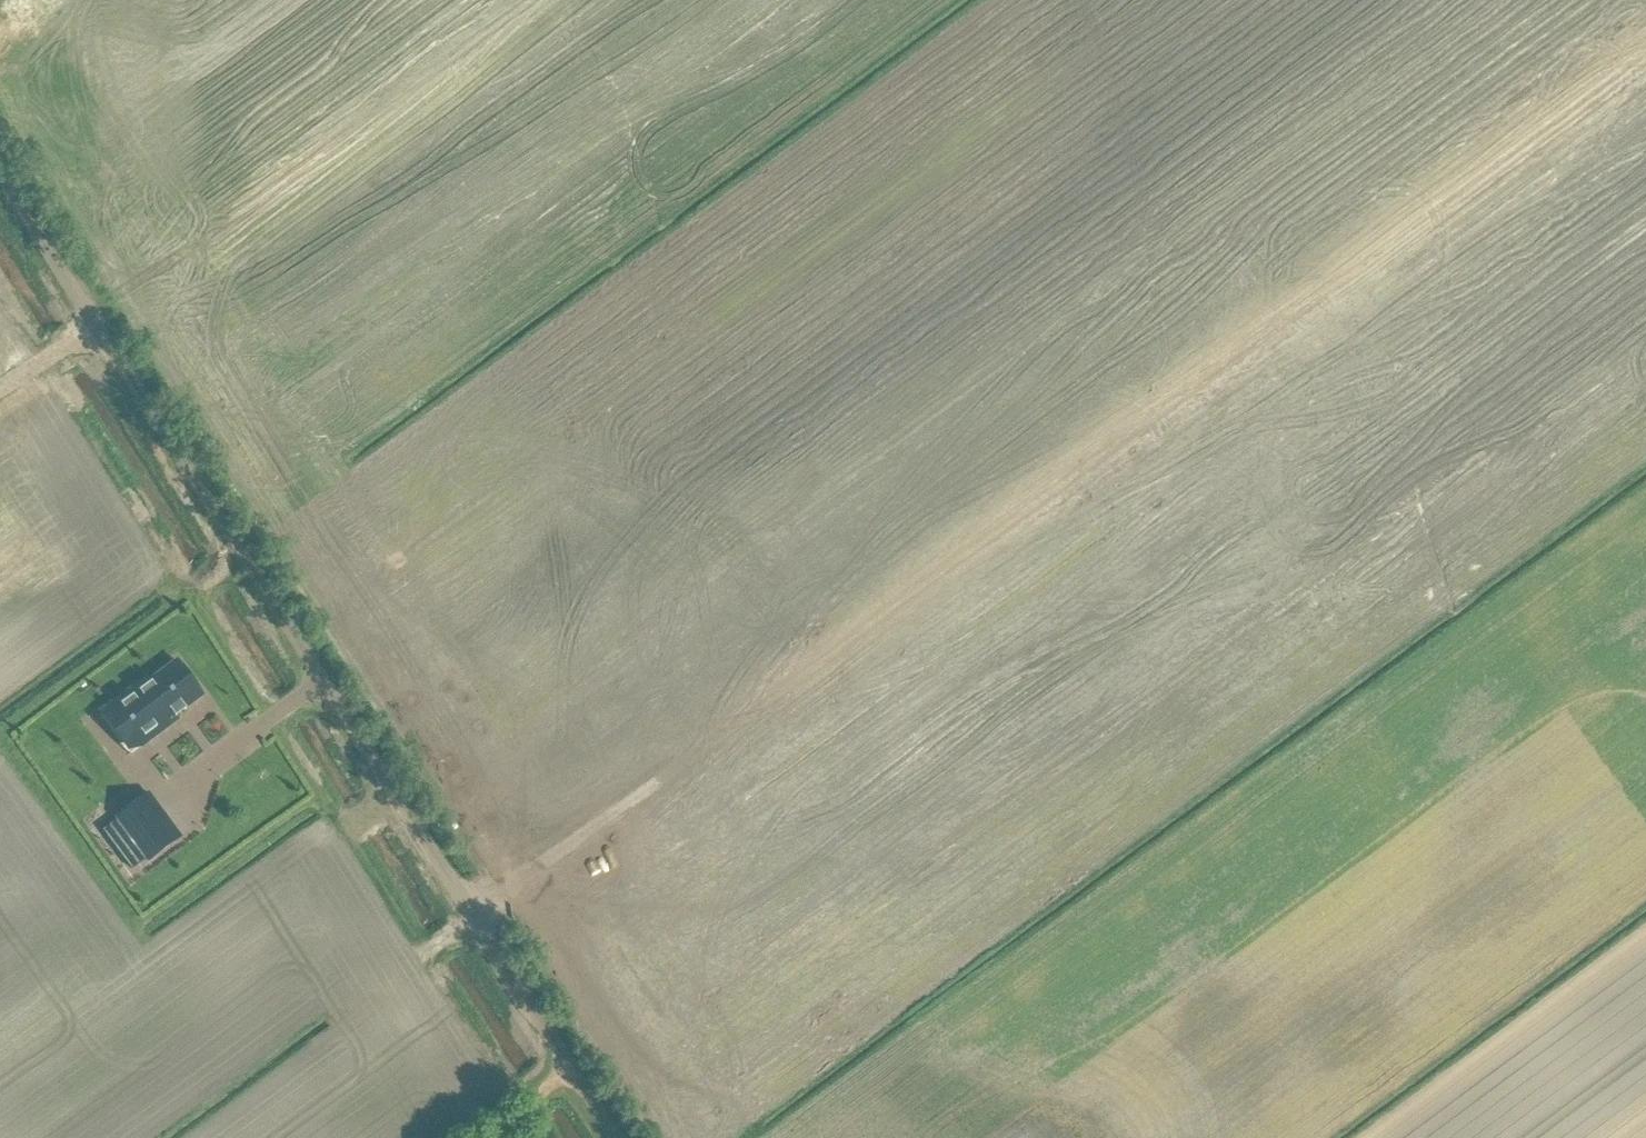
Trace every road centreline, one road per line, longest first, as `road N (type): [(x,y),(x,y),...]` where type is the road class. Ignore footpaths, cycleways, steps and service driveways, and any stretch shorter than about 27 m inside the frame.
road 1 (unclassified): [(613,1137),(0,186)]

